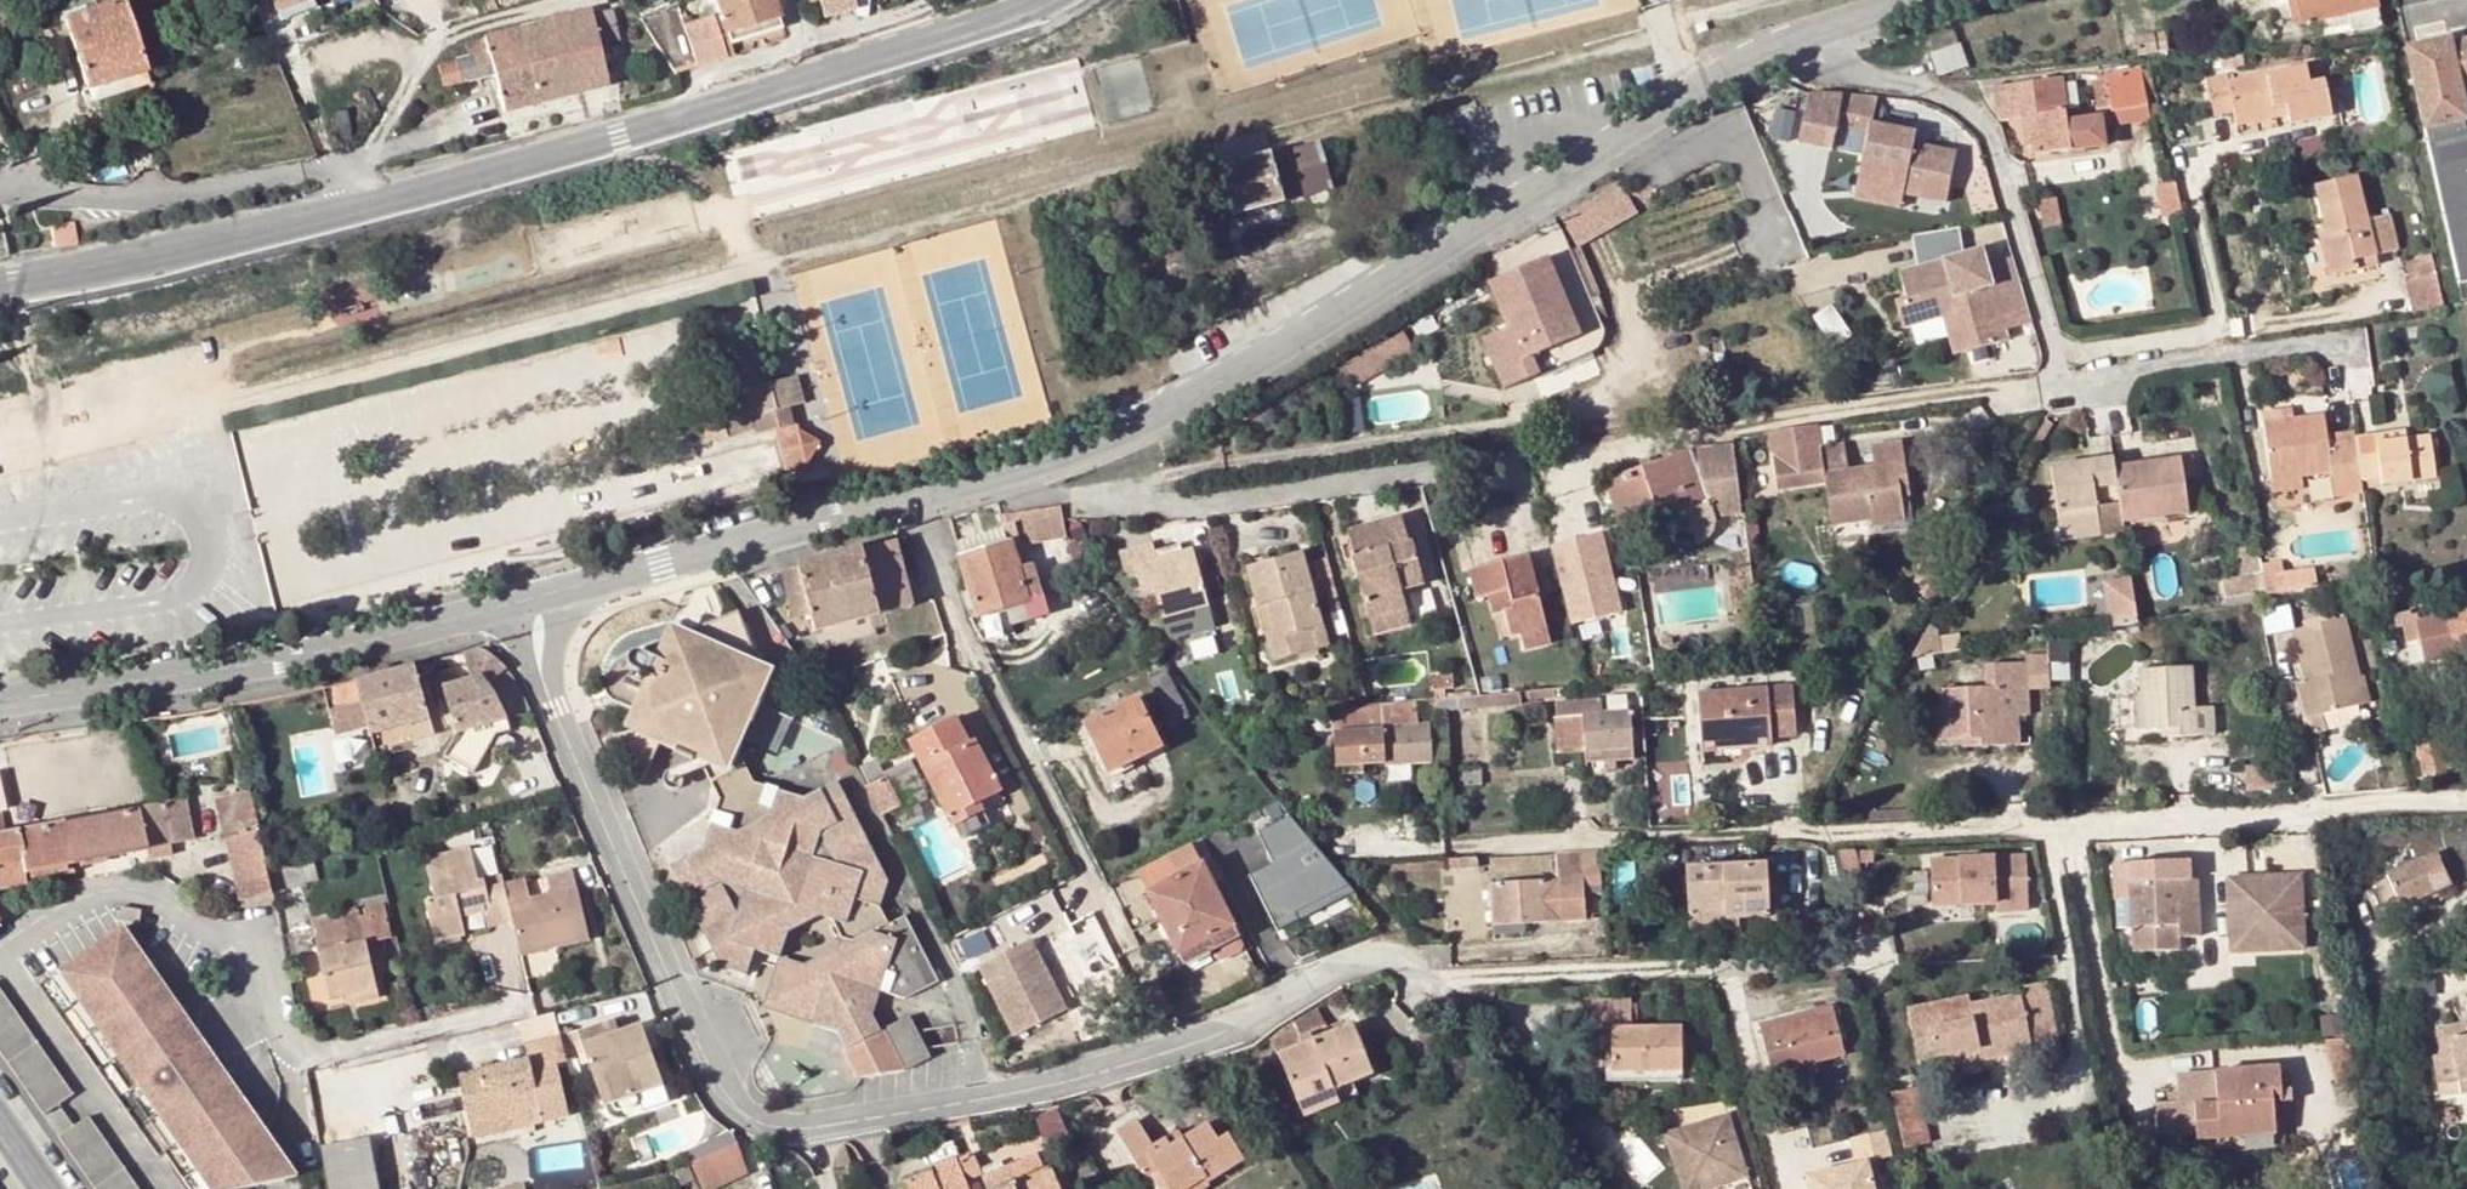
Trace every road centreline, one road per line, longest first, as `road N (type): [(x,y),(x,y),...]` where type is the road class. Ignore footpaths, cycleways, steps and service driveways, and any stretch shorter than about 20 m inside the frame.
road 1 (residential): [(1851,959),(1465,982),(1434,978),(1392,955),(1354,956),(1184,1037),(841,1127),(783,1126),(740,1104),(558,710),(555,602)]
road 2 (residential): [(2466,800),(1375,845)]
road 3 (residential): [(1813,19),(1746,43),(1556,193),(1307,336),(1080,452),(1011,471)]
road 4 (tertiary): [(1044,0),(905,50),(366,206)]
road 5 (residential): [(555,602),(0,702)]
road 6 (residential): [(1813,19),(1840,66),(1944,99),(1984,126),(2055,357)]
road 7 (residential): [(906,502),(1099,893)]
road 8 (residential): [(2058,377),(1646,443)]
road 9 (residential): [(1011,471),(1083,501),(1173,505),(1394,473)]
road 10 (tertiary): [(366,206),(0,282)]
road 11 (residential): [(906,502),(661,564),(555,602)]
road 12 (residential): [(2055,357),(2214,327),(2186,168),(2194,153),(2212,150)]
road 13 (residential): [(0,198),(345,171)]
road 14 (residential): [(2058,377),(2311,343),(2331,347),(2340,362)]
road 15 (residential): [(345,171),(376,137),(412,69),(441,39),(560,0)]

